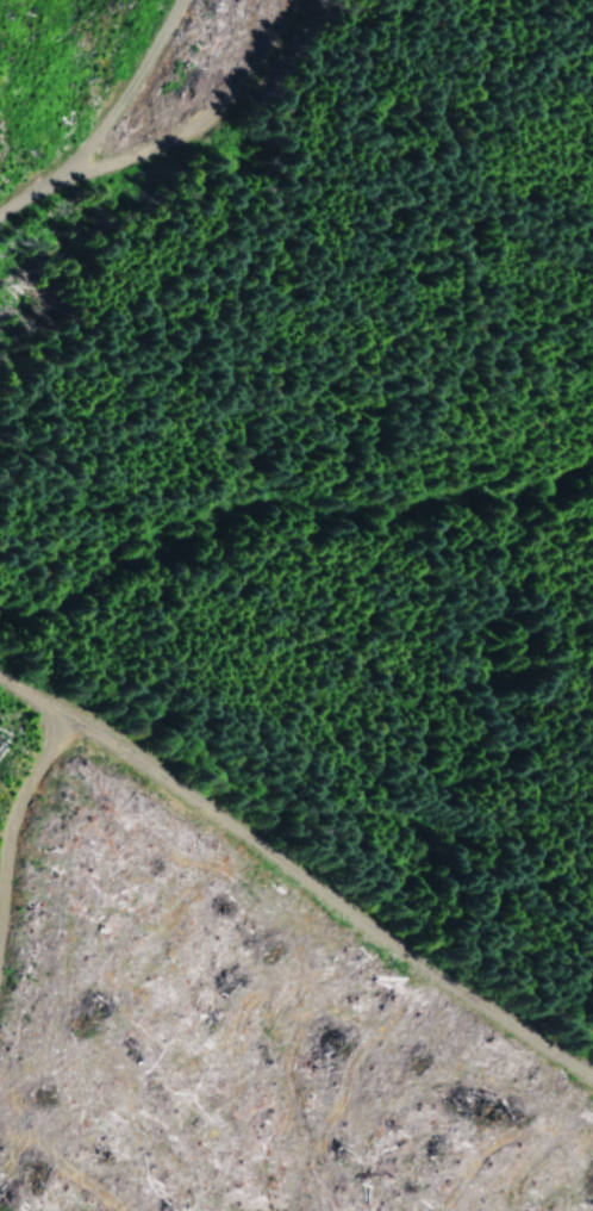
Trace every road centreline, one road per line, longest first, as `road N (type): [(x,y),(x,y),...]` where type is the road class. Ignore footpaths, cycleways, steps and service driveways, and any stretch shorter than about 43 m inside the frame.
road 1 (track): [(71,715),(592,1073)]
road 2 (track): [(0,673),(71,715),(0,1059)]
road 3 (track): [(282,0),(232,86),(162,151),(58,169),(0,210)]
road 4 (track): [(58,169),(163,0)]

